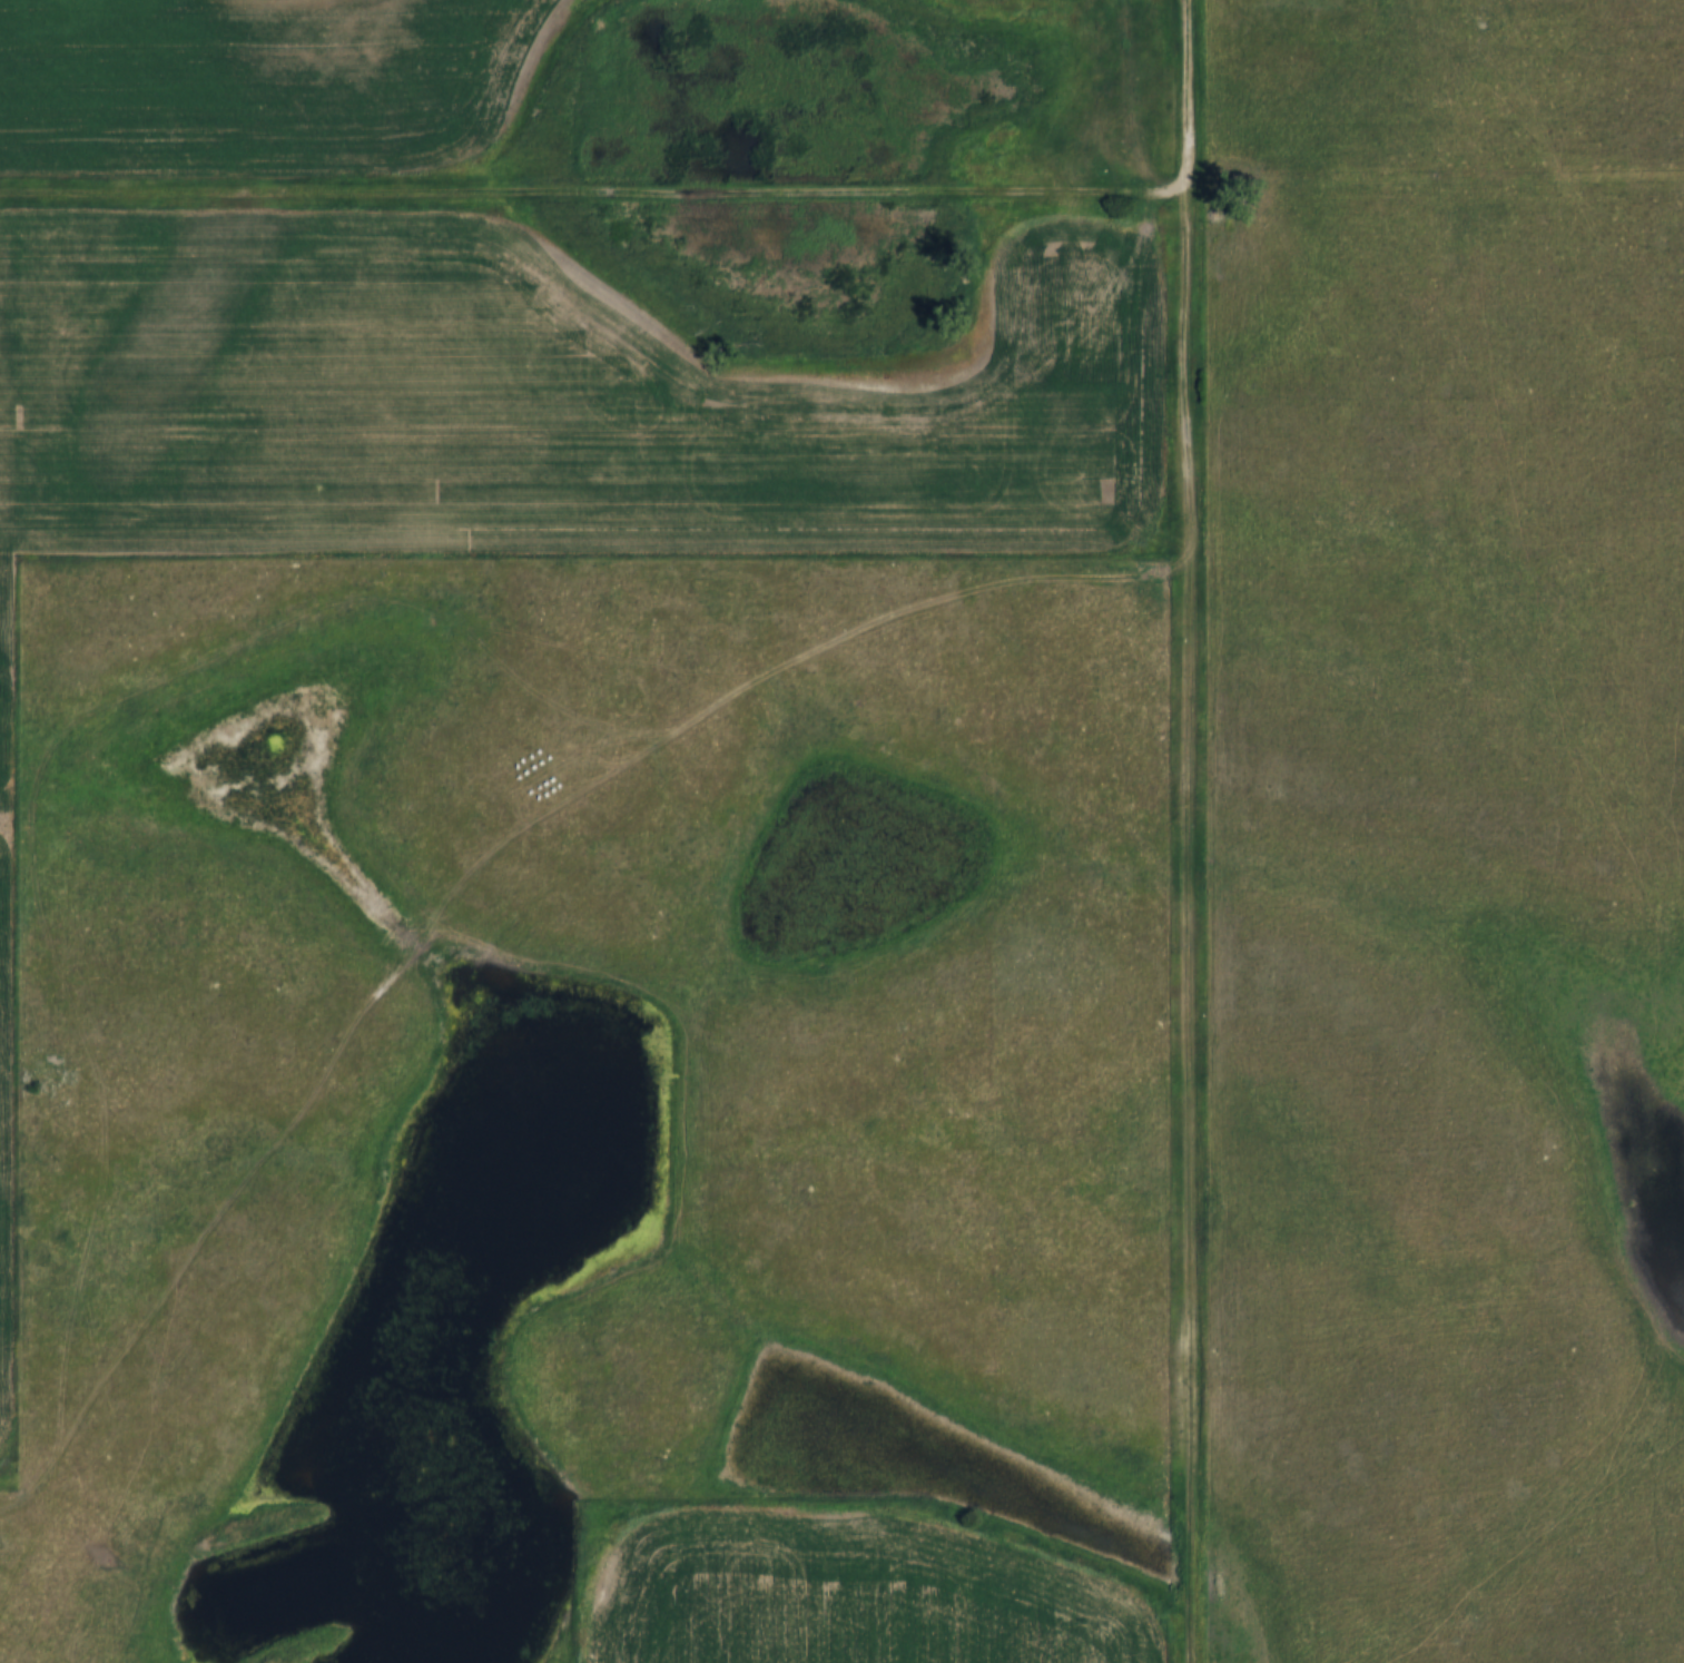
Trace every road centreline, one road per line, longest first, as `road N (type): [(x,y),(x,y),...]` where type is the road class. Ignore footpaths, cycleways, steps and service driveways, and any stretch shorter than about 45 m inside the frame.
road 1 (track): [(1190,1662),(1193,0)]
road 2 (track): [(1191,194),(0,189)]

